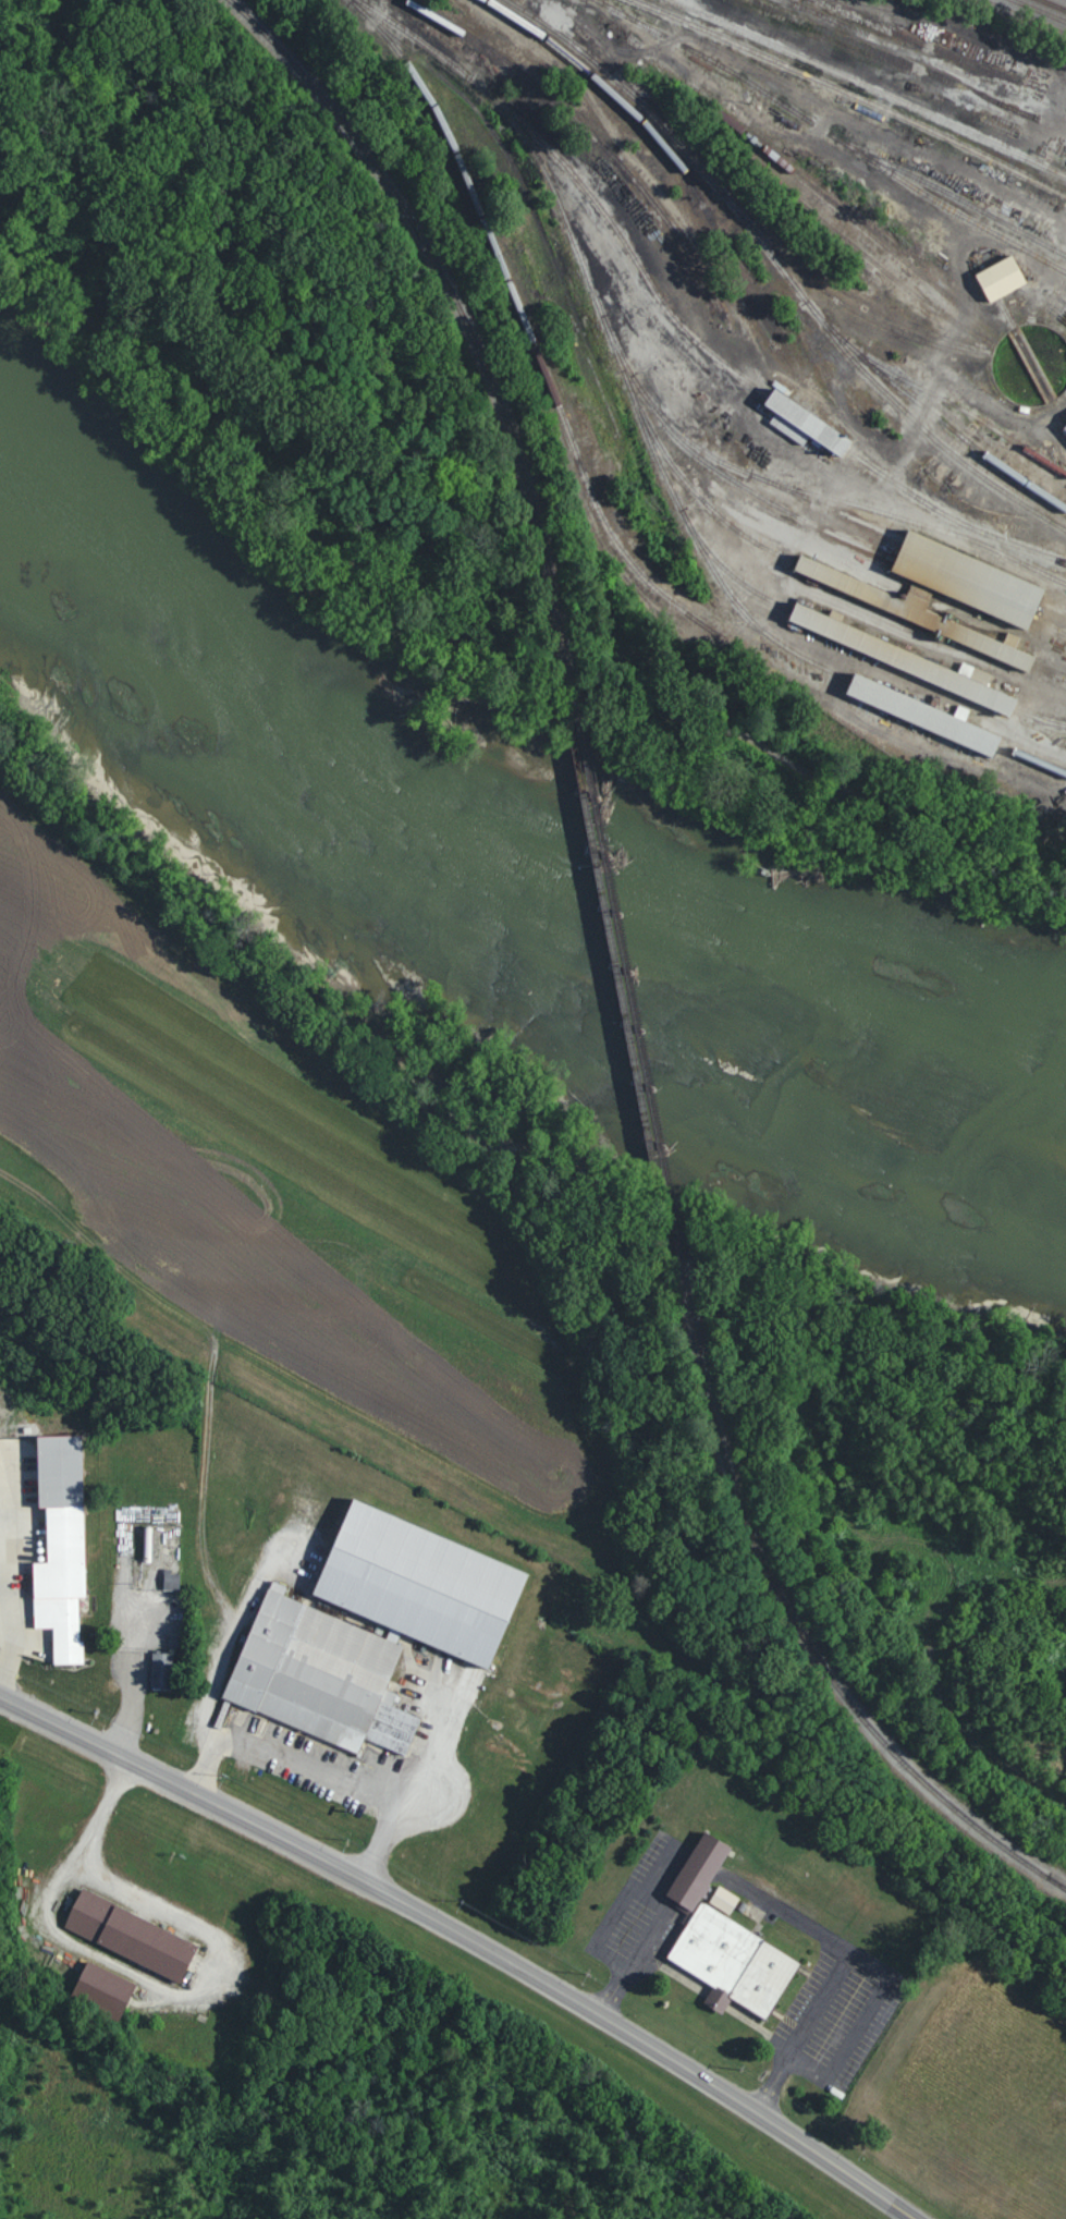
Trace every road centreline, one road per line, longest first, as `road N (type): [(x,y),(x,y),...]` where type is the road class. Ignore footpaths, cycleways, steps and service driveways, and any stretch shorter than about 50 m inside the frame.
road 1 (secondary): [(918,2218),(474,1935),(0,1694)]

